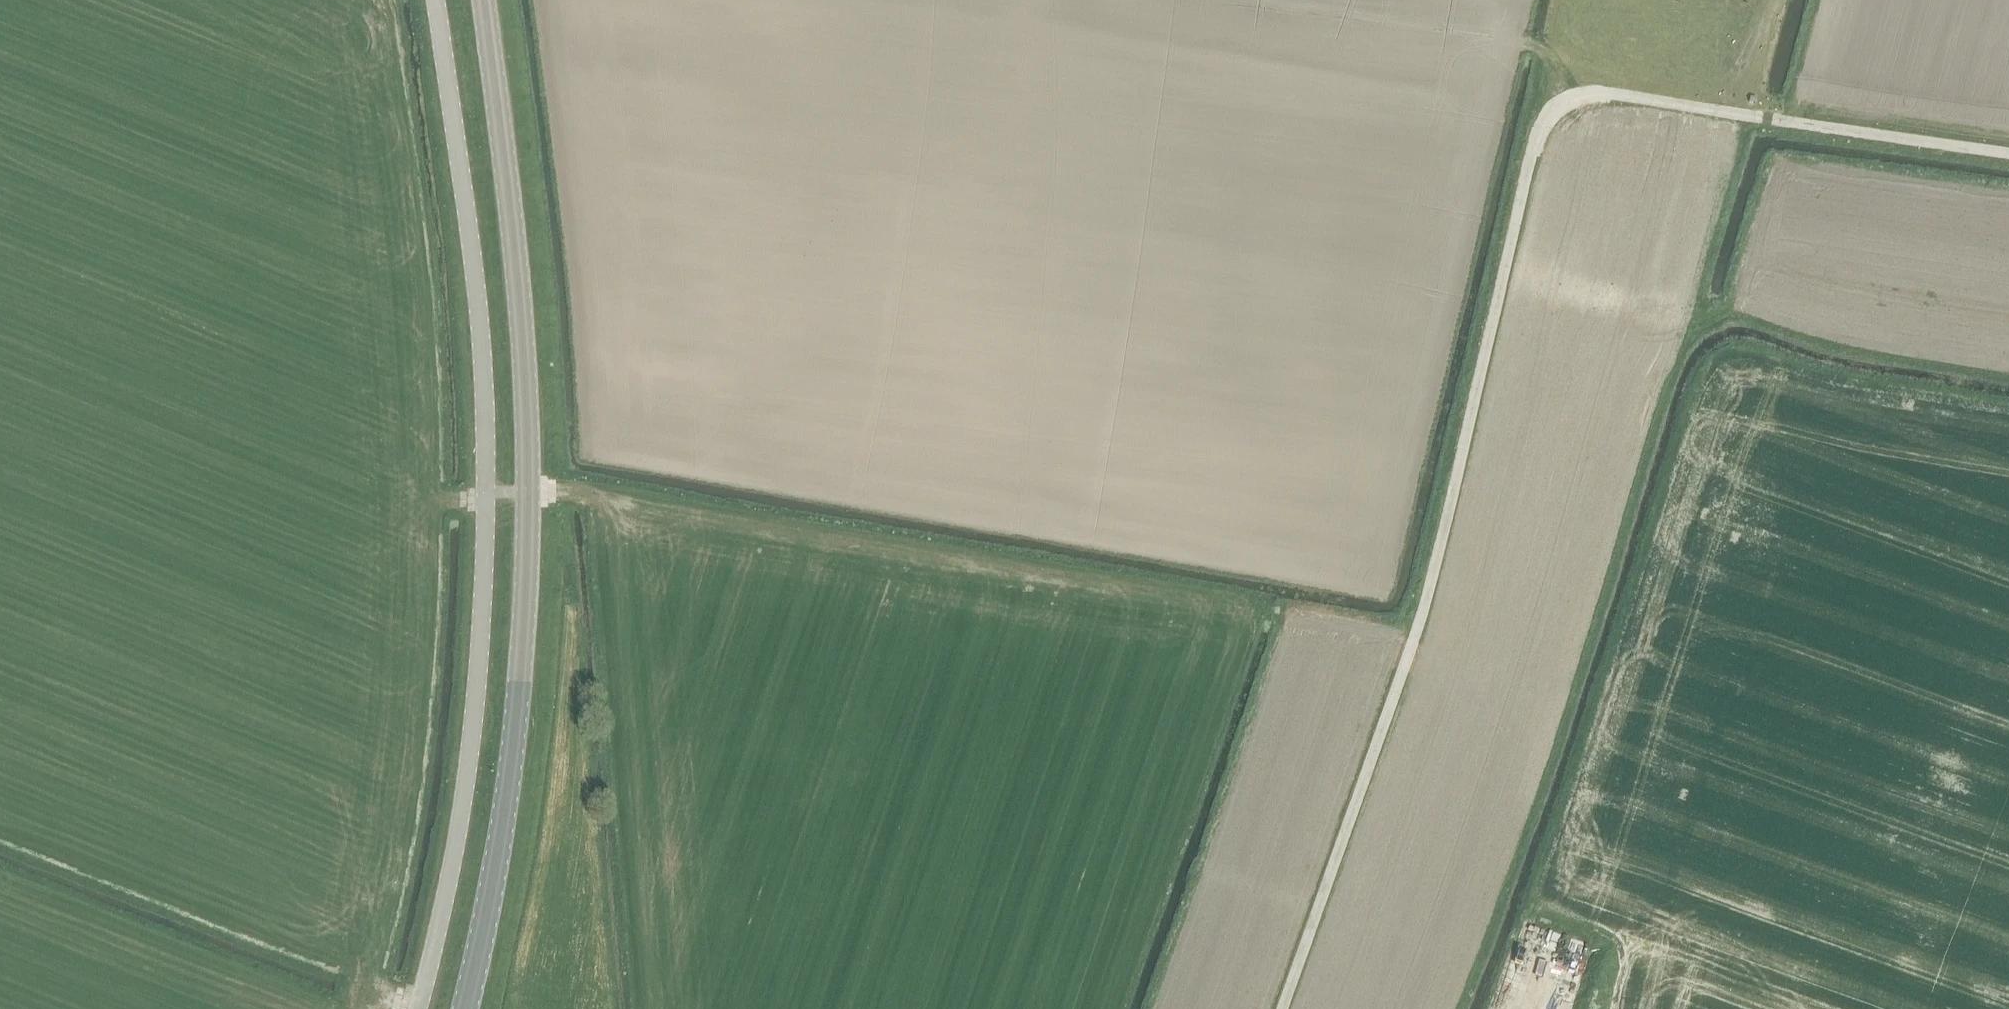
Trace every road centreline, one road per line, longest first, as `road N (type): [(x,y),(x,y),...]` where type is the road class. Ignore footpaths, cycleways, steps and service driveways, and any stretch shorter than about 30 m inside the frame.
road 1 (unclassified): [(417,1008),(460,816),(484,543),(478,315),(435,0)]
road 2 (primary): [(464,1008),(505,796),(526,552),(522,349),(483,0)]

